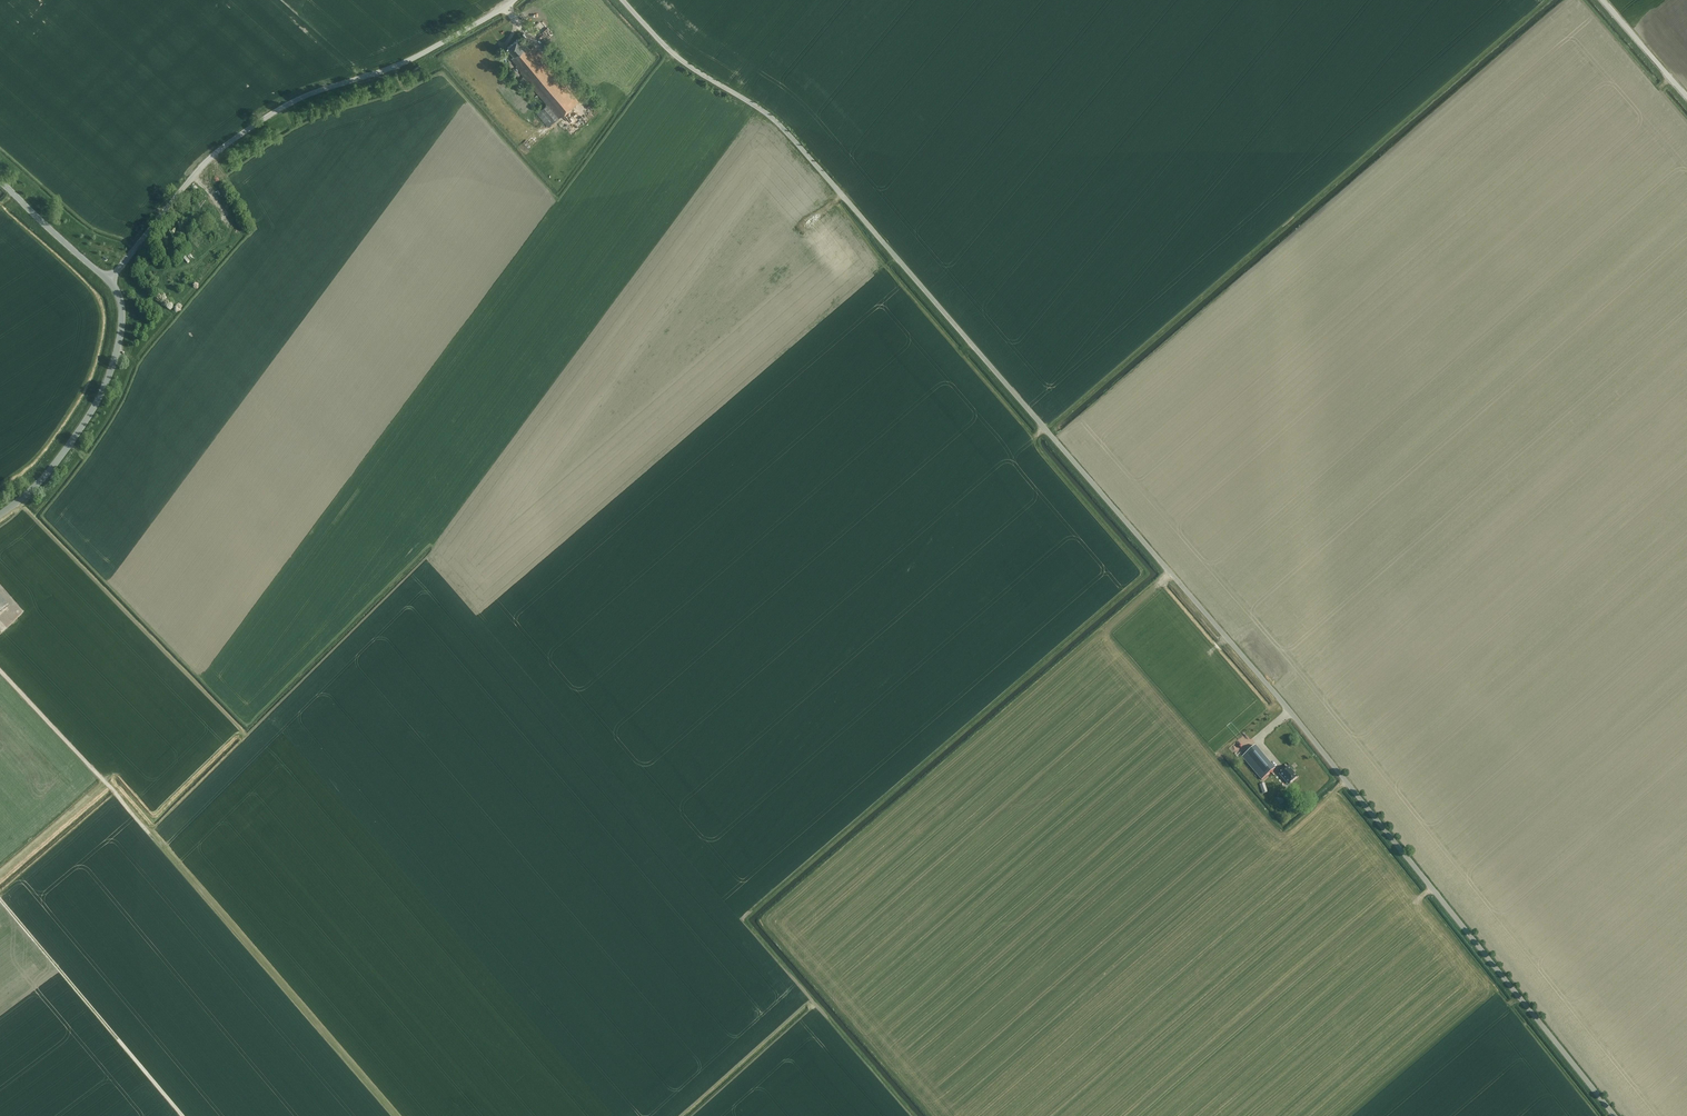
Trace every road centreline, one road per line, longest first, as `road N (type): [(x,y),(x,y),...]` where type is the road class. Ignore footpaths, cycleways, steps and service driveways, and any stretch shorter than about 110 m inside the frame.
road 1 (unclassified): [(1615,1115),(1289,710),(844,196),(780,125),(685,63),(623,0)]
road 2 (unclassified): [(109,281),(189,181),(238,137),(316,92),(399,65),(516,0)]
road 3 (tertiary): [(0,515),(51,470),(106,385),(121,331),(122,306),(109,281)]
road 4 (tertiary): [(109,281),(0,181)]
road 5 (tertiary): [(1686,97),(1602,0)]

